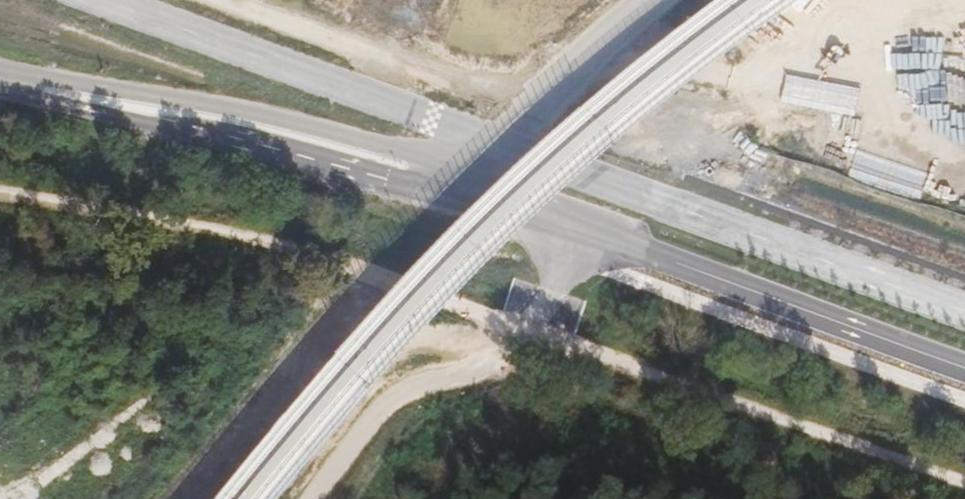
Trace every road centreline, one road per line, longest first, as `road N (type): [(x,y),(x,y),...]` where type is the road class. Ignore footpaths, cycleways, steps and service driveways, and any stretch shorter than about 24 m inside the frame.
road 1 (secondary): [(454,182),(964,368)]
road 2 (secondary): [(0,79),(227,118),(454,182)]
road 3 (track): [(245,0),(542,103),(660,159)]
road 4 (tertiary): [(454,182),(653,0)]

